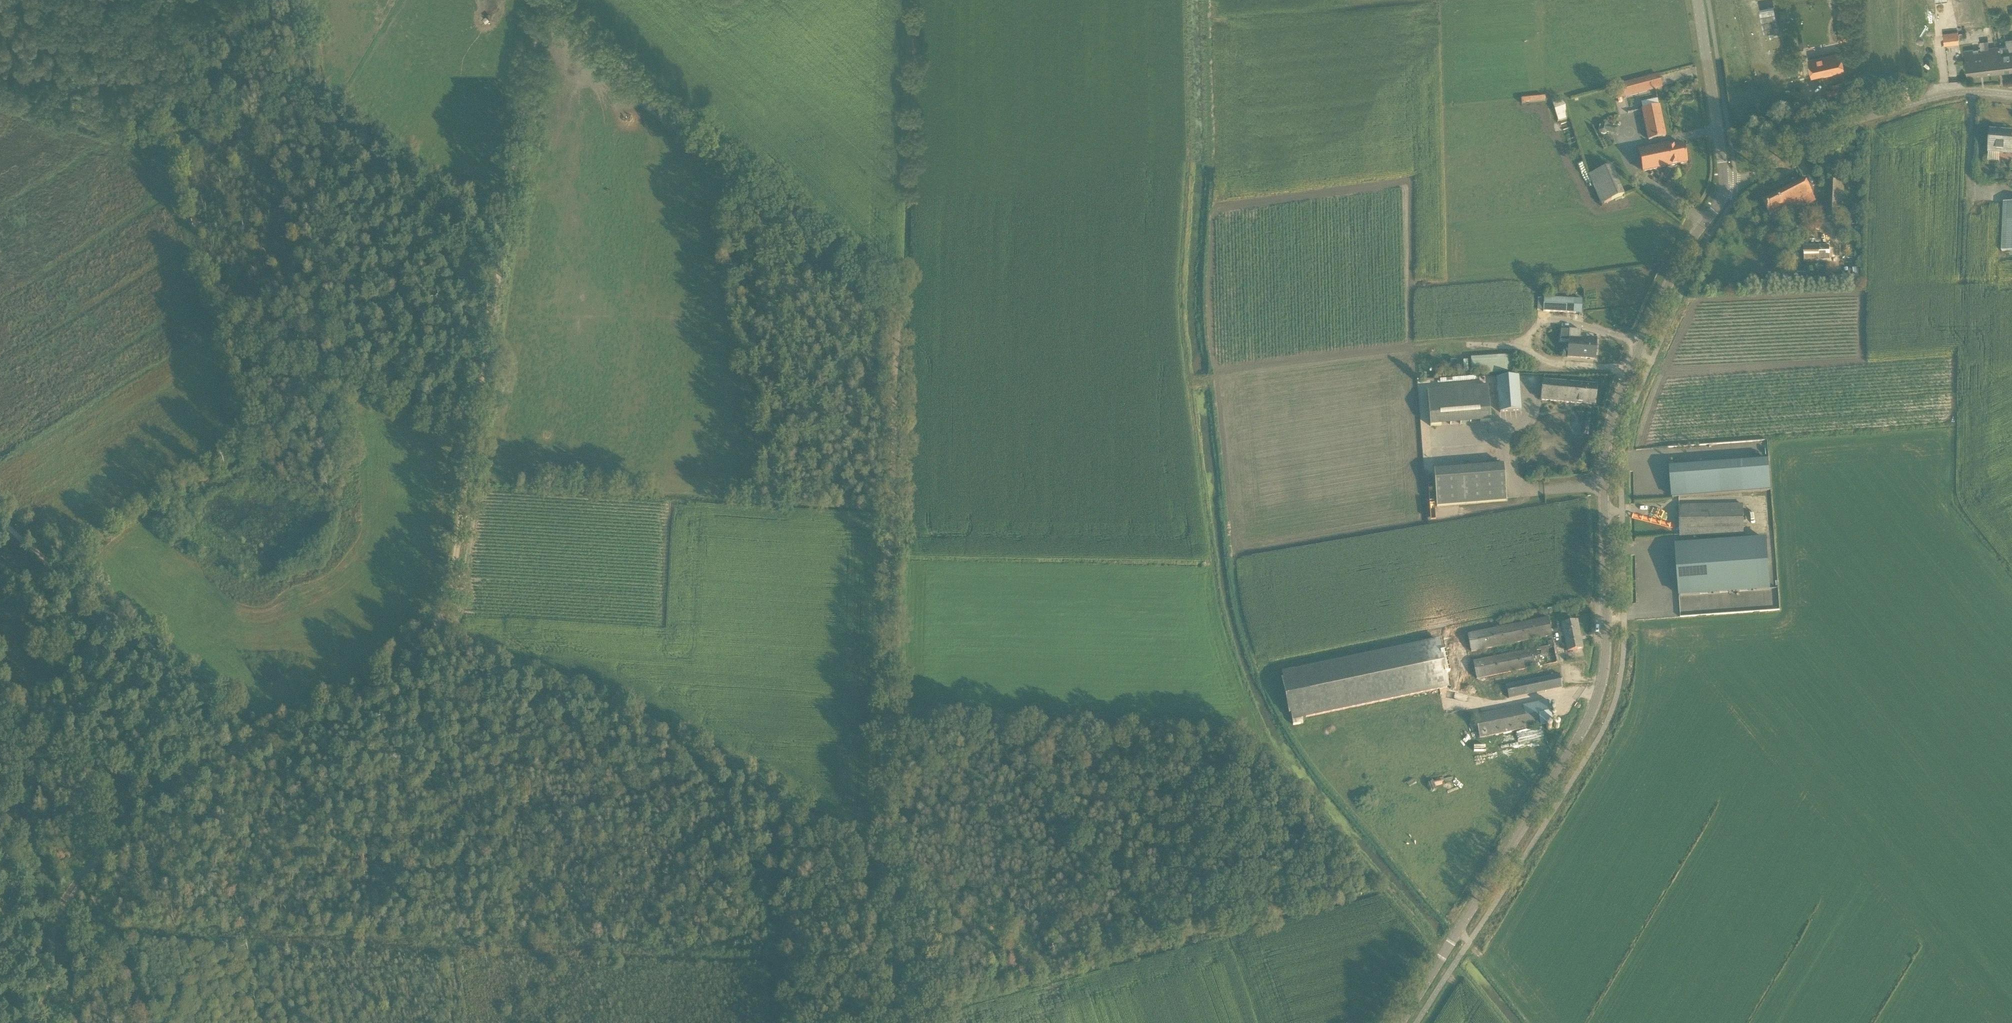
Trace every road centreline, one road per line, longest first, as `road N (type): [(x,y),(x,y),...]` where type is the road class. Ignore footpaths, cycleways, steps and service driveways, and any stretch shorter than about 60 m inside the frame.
road 1 (track): [(555,0),(889,305),(895,328),(883,858)]
road 2 (unclassified): [(1400,1022),(1593,710),(1605,667),(1606,428),(1686,245),(1724,184)]
road 3 (track): [(439,622),(883,858),(933,1017)]
road 4 (track): [(1457,959),(1299,795),(1261,733),(1225,639),(1212,565)]
road 5 (track): [(322,146),(343,375),(472,441)]
road 6 (track): [(262,743),(0,522)]
road 7 (unclassified): [(1724,184),(1910,107),(2011,98)]
road 8 (track): [(541,0),(501,253)]
road 9 (track): [(262,743),(366,690),(439,622)]
road 10 (track): [(32,1022),(57,926),(122,831)]
road 11 (track): [(501,253),(472,441)]
road 12 (unclassified): [(1724,184),(1698,0)]
road 13 (track): [(472,441),(439,622)]
road 14 (track): [(122,831),(170,789),(262,743)]

